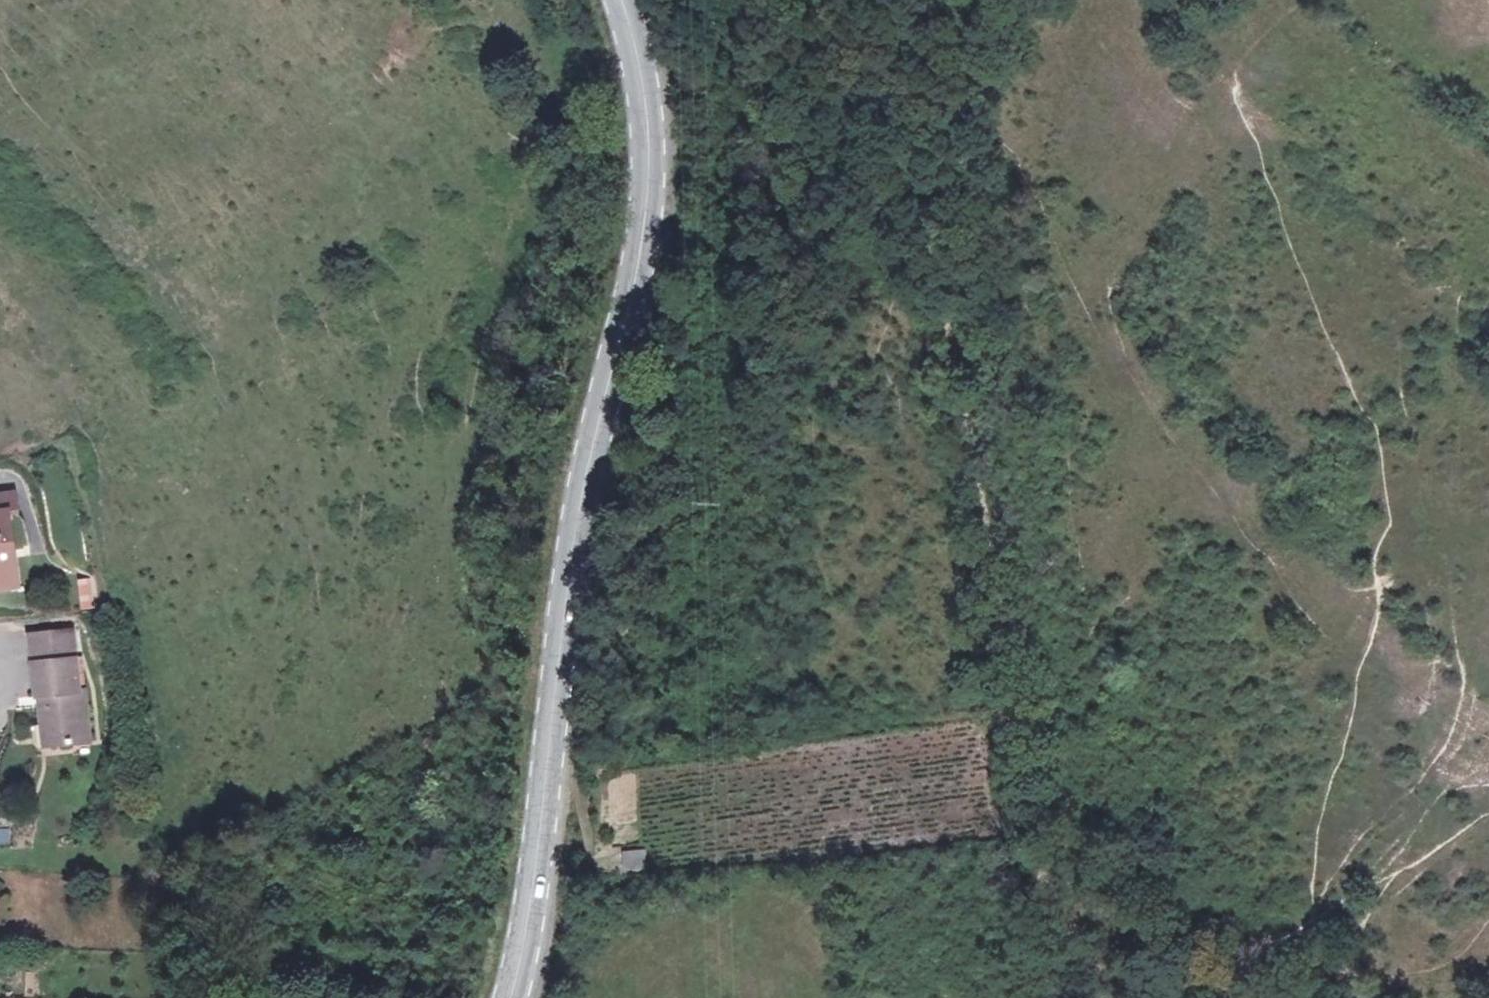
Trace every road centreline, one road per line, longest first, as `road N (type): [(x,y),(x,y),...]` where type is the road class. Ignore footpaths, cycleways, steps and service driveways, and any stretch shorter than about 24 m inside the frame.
road 1 (secondary): [(620,0),(654,118),(655,192),(644,274),(574,537),(541,842),(514,997)]

